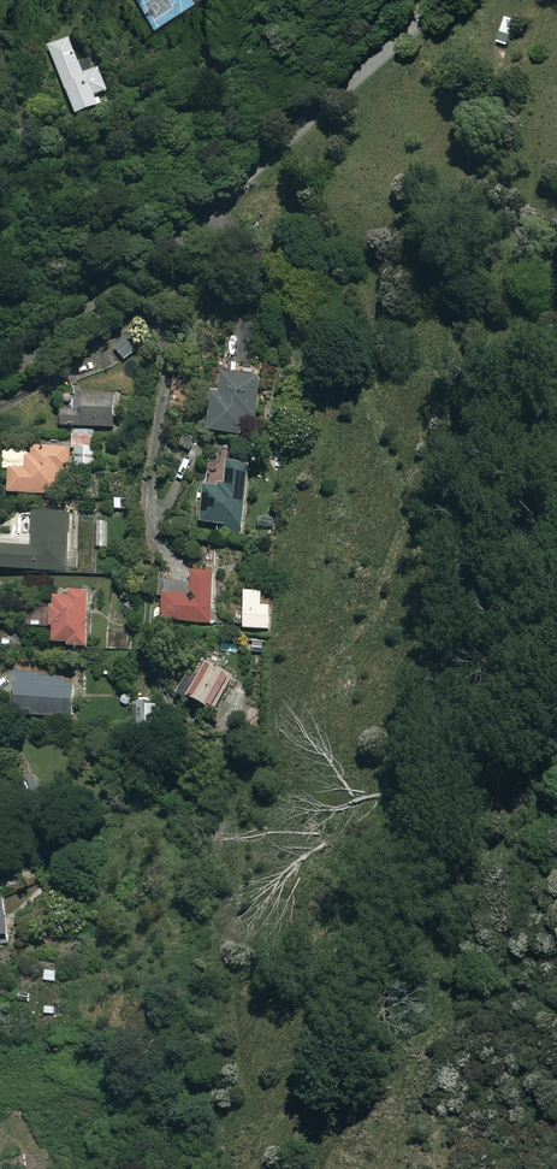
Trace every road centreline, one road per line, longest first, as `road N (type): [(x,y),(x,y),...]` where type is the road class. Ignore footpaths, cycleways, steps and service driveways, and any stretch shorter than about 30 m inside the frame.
road 1 (residential): [(406,0),(262,183),(0,386)]

